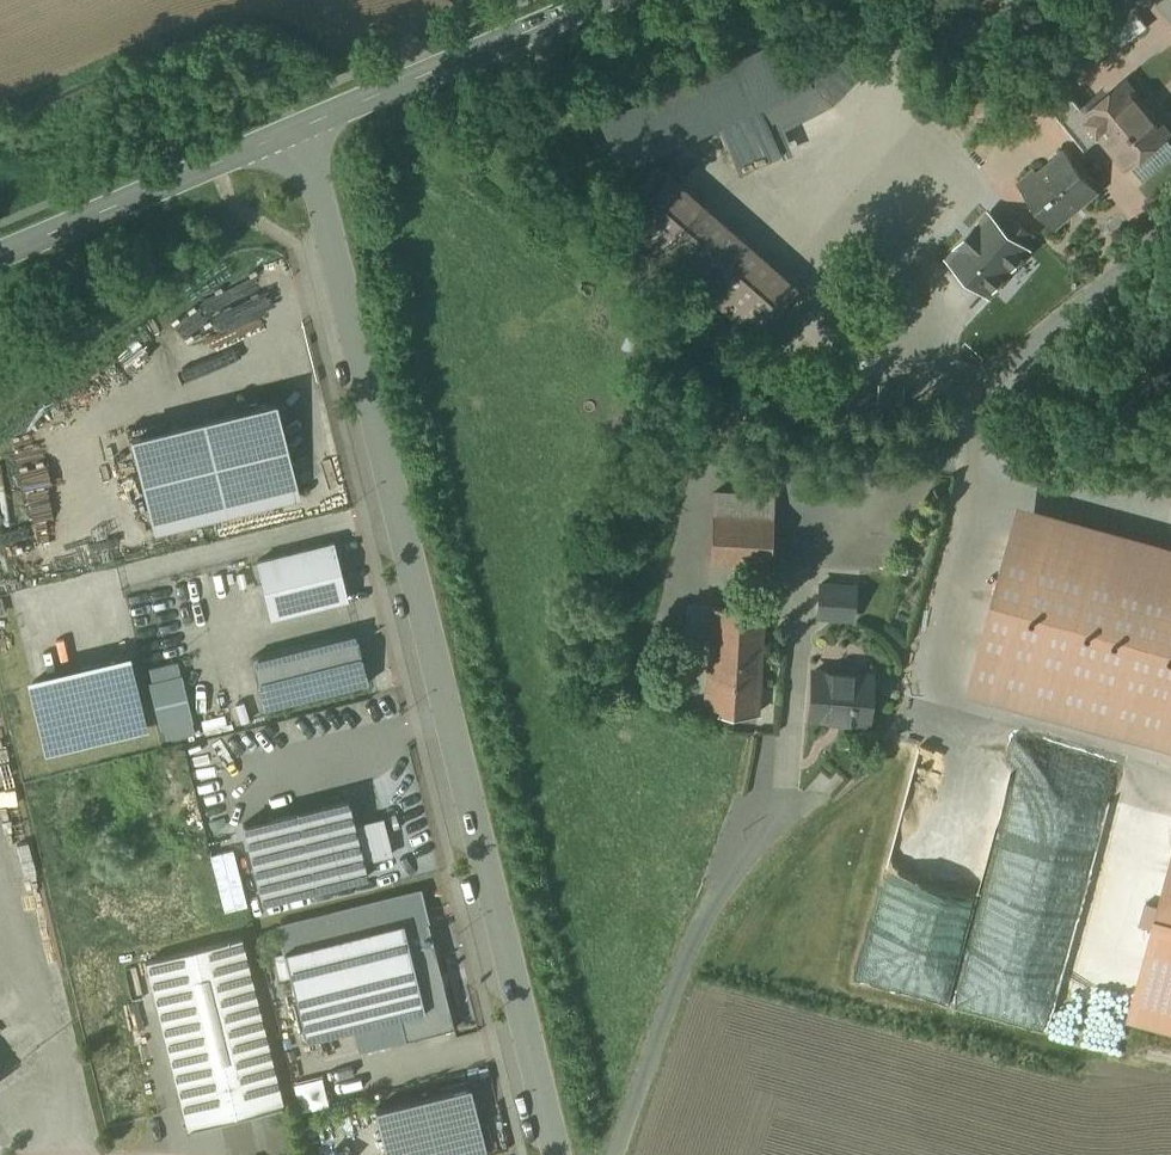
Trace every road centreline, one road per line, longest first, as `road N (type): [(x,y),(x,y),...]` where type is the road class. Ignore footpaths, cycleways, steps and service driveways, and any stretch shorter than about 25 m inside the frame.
road 1 (residential): [(561,1154),(301,130)]
road 2 (tertiary): [(301,130),(602,0)]
road 3 (tertiary): [(0,257),(301,130)]

